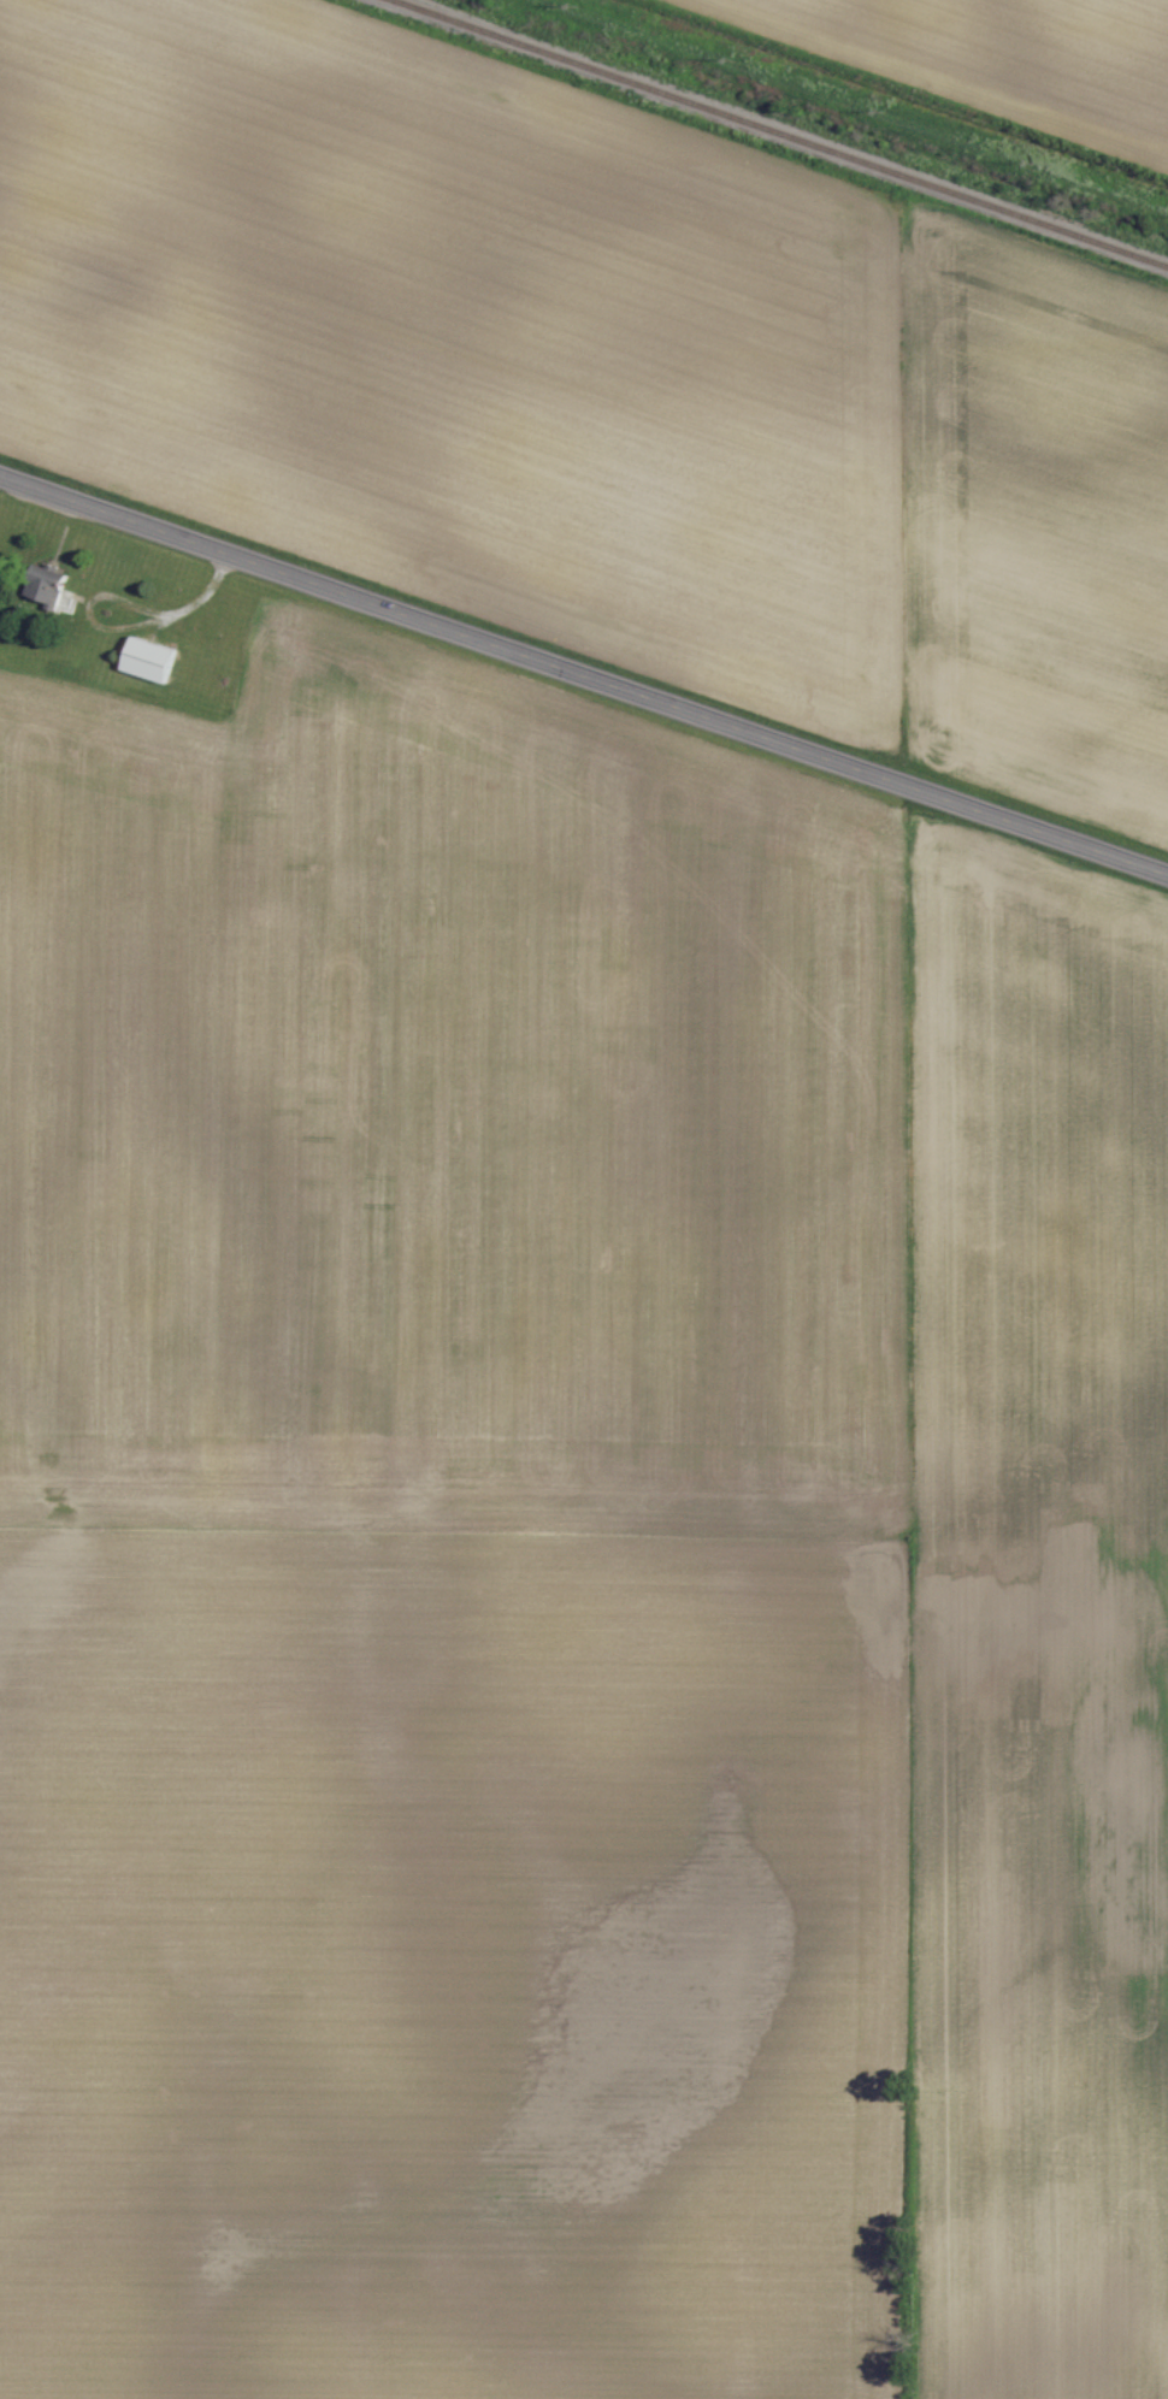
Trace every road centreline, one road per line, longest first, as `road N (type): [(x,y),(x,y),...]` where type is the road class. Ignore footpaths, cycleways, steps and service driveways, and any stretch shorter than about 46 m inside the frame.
road 1 (primary): [(1167,879),(0,476)]

